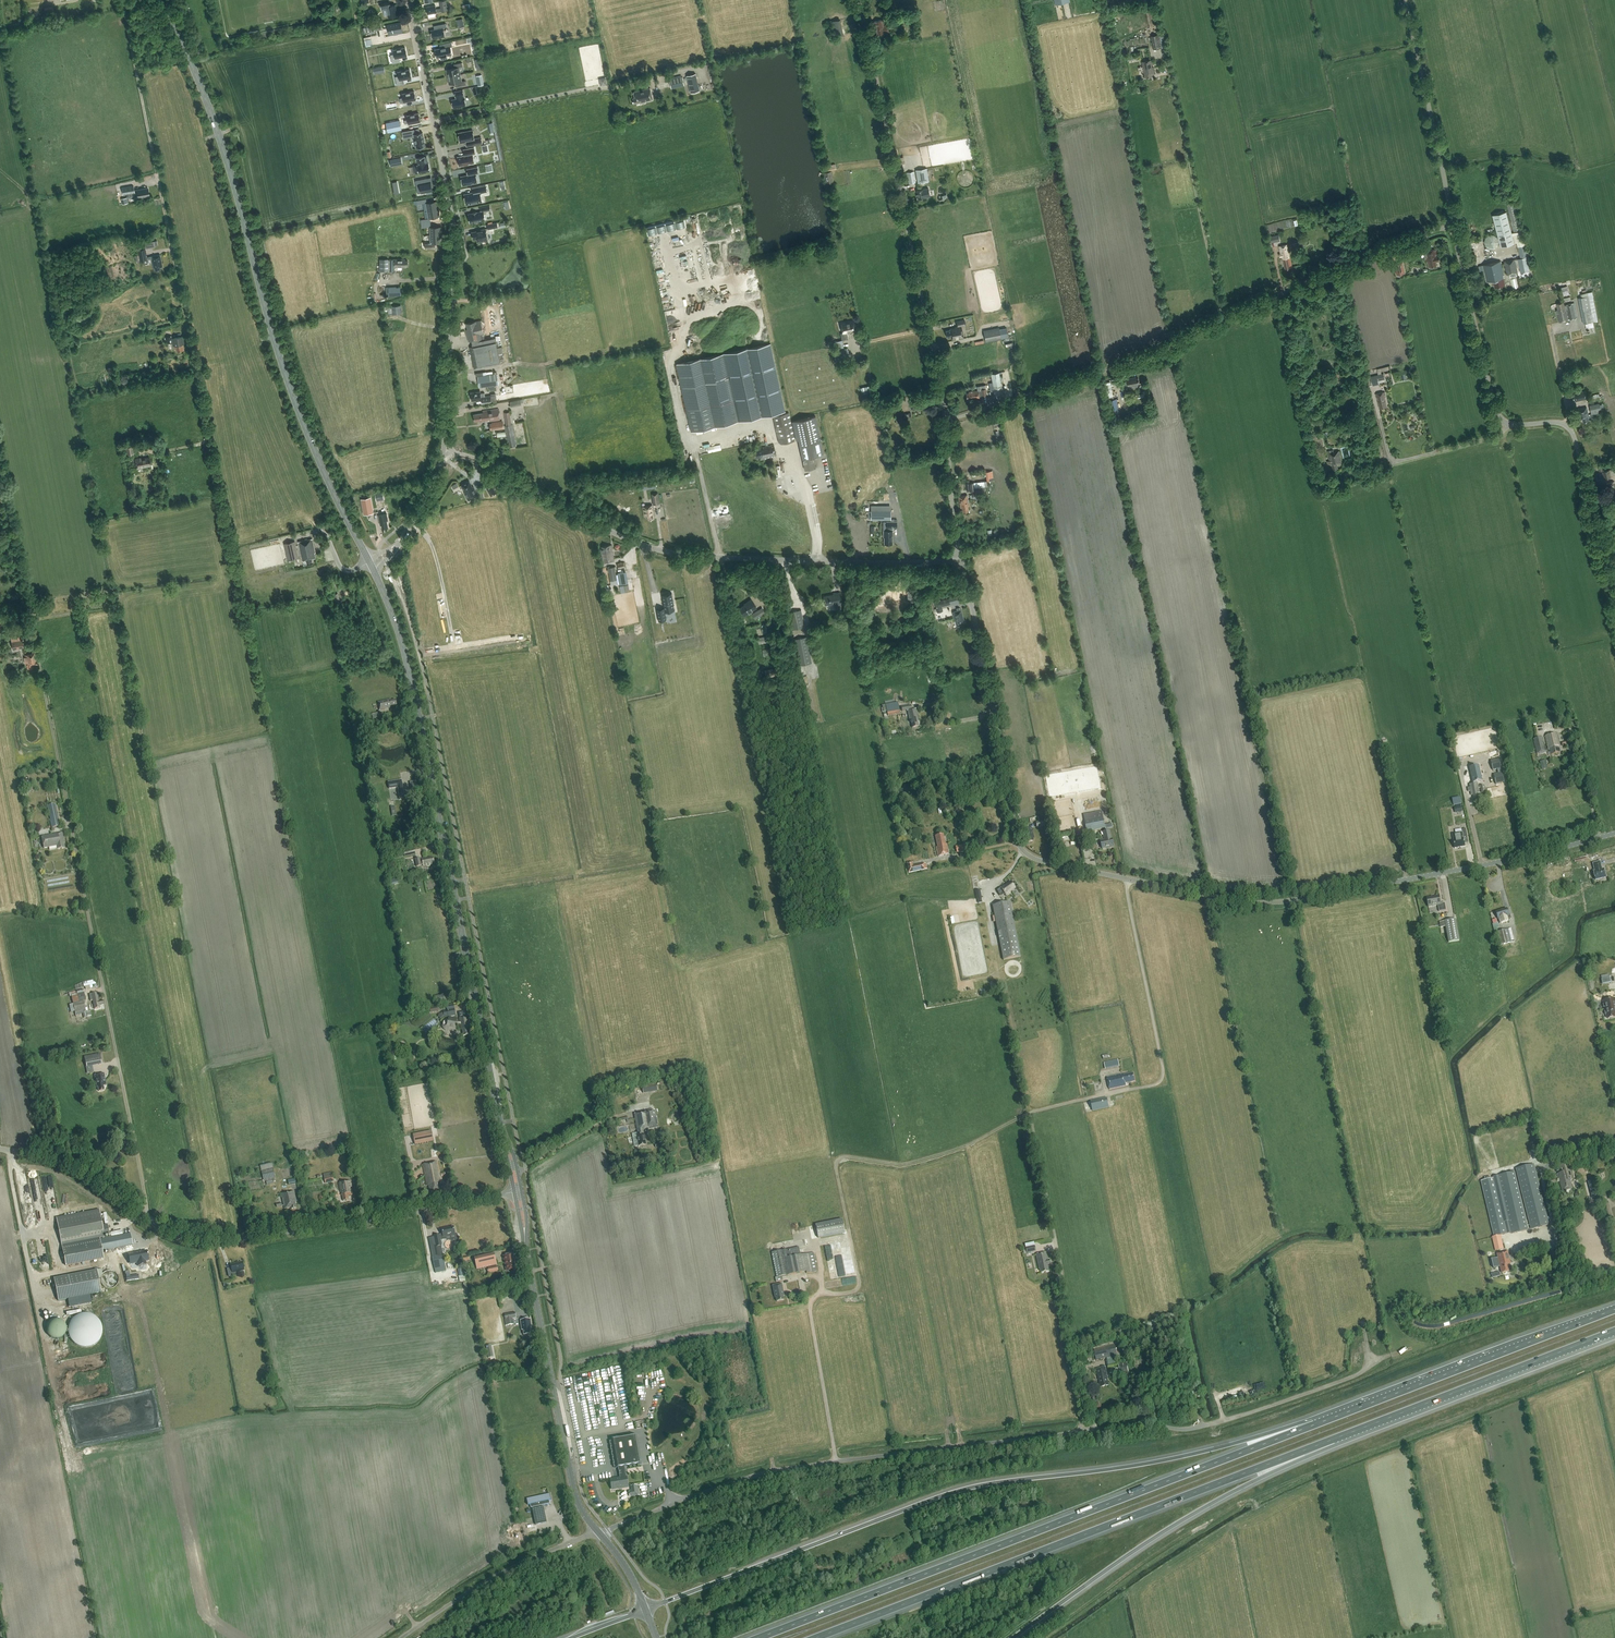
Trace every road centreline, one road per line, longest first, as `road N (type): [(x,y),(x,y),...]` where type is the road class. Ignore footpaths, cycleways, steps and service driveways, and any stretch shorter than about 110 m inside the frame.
road 1 (unclassified): [(1614,834),(1268,904),(1033,858),(1015,829),(961,557)]
road 2 (unclassified): [(602,1536),(771,1472),(1131,1425),(1211,1425),(1387,1358)]
road 3 (motorway): [(1315,1425),(1157,1462),(949,1493),(646,1609)]
road 4 (primary): [(517,1189),(409,671),(370,563)]
road 5 (primary): [(370,563),(293,398),(228,166),(159,0)]
road 6 (motorway): [(1315,1425),(758,1637)]
road 7 (motorway): [(815,1637),(1333,1439)]
road 8 (unclassified): [(0,1149),(69,1161),(163,1227),(206,1239),(517,1189)]
road 9 (track): [(836,1462),(810,1311),(816,1295),(859,1283),(838,1161),(916,1162),(1030,1112)]
road 10 (unclassified): [(949,419),(1121,366),(1451,220)]
road 11 (residential): [(1614,609),(1571,430),(1559,422),(1510,423),(1495,406),(1451,220)]
road 12 (tertiary): [(443,450),(453,230),(408,0)]
road 13 (track): [(123,0),(209,442)]
road 14 (unclassified): [(949,419),(856,0)]
road 15 (motorway): [(1012,1637),(1168,1529),(1333,1439)]
road 16 (primary): [(596,1530),(573,1488),(517,1189)]
road 17 (track): [(1127,879),(1159,1081),(1030,1112)]
road 18 (track): [(1082,1431),(1030,1112)]
road 19 (motorway): [(1614,1309),(1315,1425)]
road 20 (motorway): [(1333,1439),(1614,1331)]
road 21 (unclassified): [(720,558),(634,542),(496,468),(443,450)]
road 22 (track): [(1224,316),(1164,45)]
road 23 (unclassified): [(720,558),(961,557)]
road 24 (unclassified): [(1451,220),(1403,0)]
road 25 (unclassified): [(402,1637),(505,1572),(596,1530)]
road 26 (track): [(1510,423),(1499,437),(1398,461),(1372,390)]
road 27 (unclassified): [(1514,1246),(1555,1233),(1542,1167),(1614,1153)]
road 28 (unclassified): [(961,557),(949,419)]
road 29 (tertiary): [(370,563),(401,541),(443,450)]
road 30 (track): [(1003,986),(1030,1112)]
road 31 (track): [(1564,424),(1551,330),(1578,324)]

